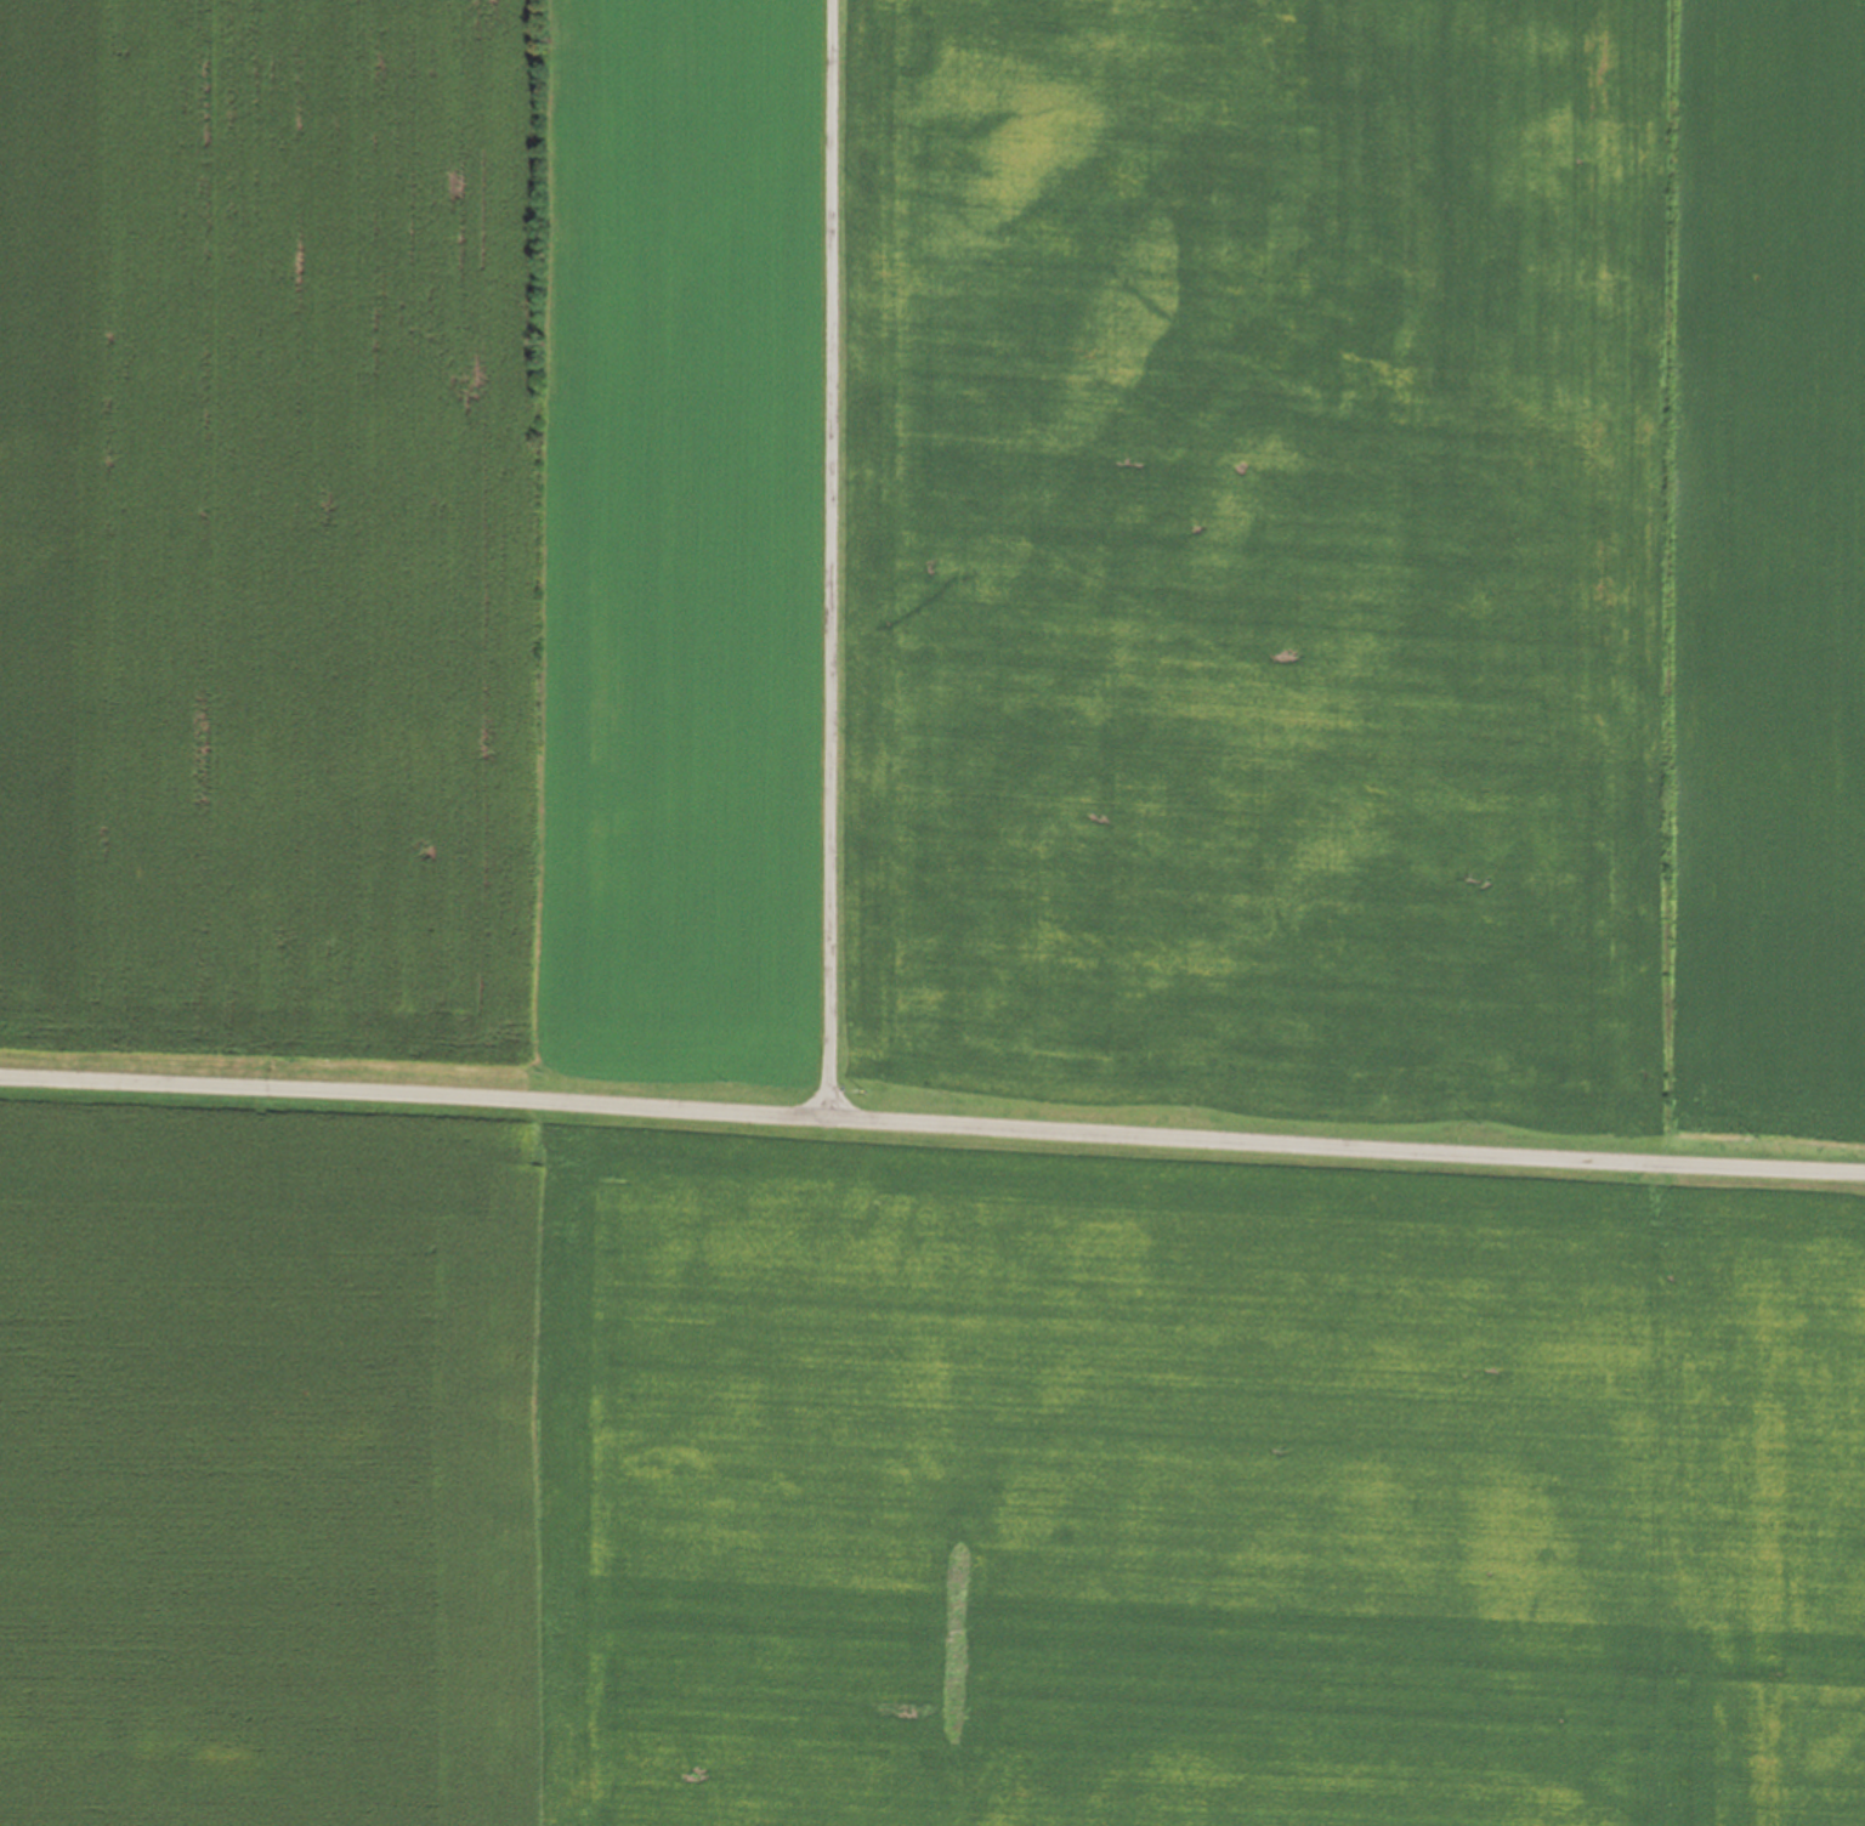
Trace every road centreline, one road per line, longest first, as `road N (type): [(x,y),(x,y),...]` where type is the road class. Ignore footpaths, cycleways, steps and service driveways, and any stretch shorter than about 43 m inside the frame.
road 1 (residential): [(0,1072),(1449,1150),(1864,1164)]

